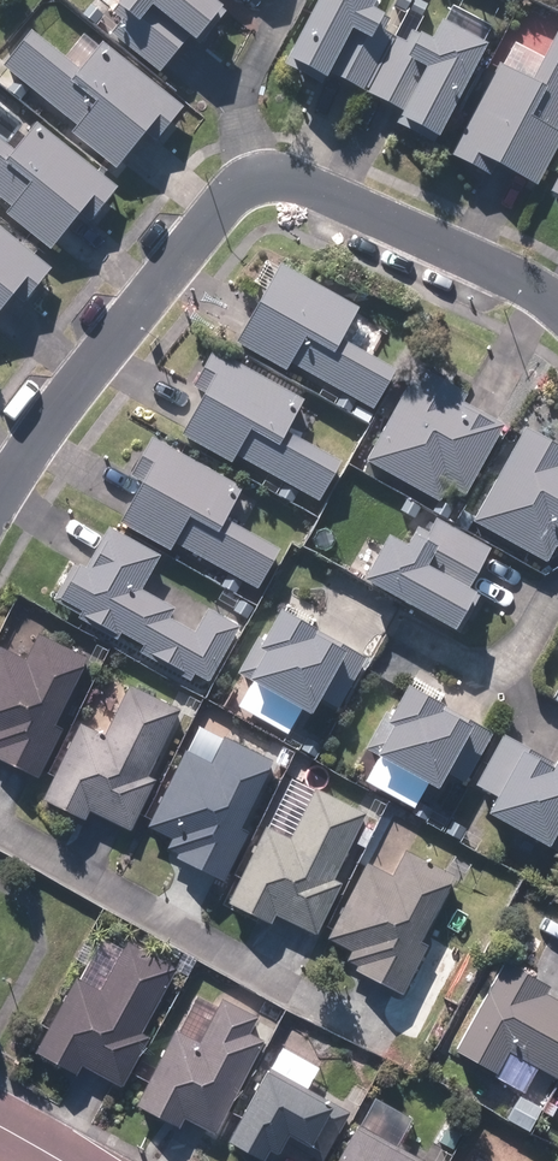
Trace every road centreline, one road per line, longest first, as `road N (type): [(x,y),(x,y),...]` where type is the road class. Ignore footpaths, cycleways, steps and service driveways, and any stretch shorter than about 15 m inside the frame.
road 1 (residential): [(557,303),(285,177),(224,196),(0,505)]
road 2 (residential): [(373,1024),(0,833)]

